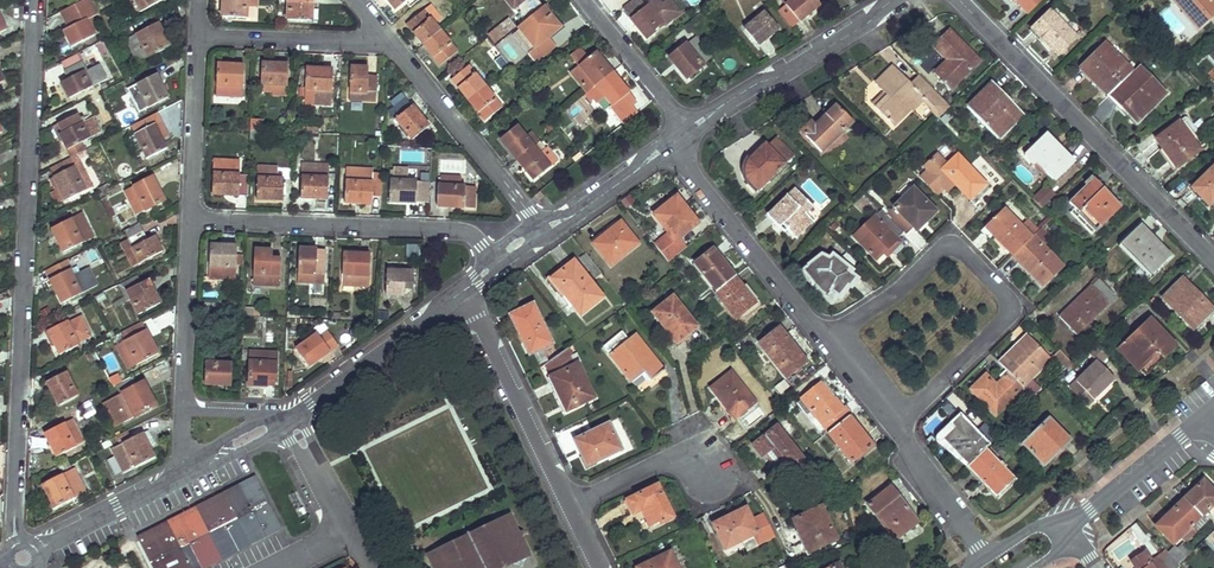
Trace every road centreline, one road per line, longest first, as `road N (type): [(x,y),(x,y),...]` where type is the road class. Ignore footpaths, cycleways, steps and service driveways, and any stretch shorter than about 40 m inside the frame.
road 1 (residential): [(22,558),(13,532),(33,0)]
road 2 (residential): [(892,428),(1020,304),(951,237),(828,334)]
road 3 (residential): [(1213,261),(958,0)]
road 4 (residential): [(495,263),(459,231),(192,218)]
road 5 (residential): [(544,229),(384,37)]
road 6 (residential): [(828,334),(668,144)]
road 7 (residential): [(688,130),(892,0)]
road 8 (residential): [(569,501),(463,293)]
road 9 (residential): [(286,419),(463,293)]
road 10 (residential): [(184,411),(192,218)]
road 11 (residential): [(723,468),(703,433),(569,501)]
road 12 (residential): [(22,558),(191,471)]
road 13 (residential): [(384,37),(198,34)]
road 14 (residential): [(192,218),(198,34)]
road 15 (residential): [(1067,526),(1204,422)]
road 16 (residential): [(688,130),(583,0)]
road 17 (residential): [(987,560),(892,428)]
road 18 (residential): [(544,229),(668,144)]
road 19 (residential): [(348,524),(286,419)]

